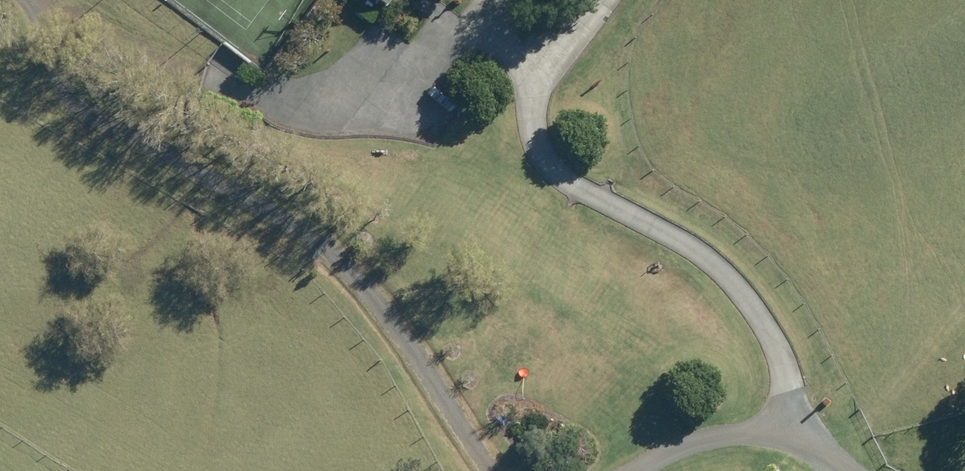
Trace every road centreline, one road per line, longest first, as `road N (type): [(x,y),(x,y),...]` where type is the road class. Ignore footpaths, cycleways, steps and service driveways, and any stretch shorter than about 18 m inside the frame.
road 1 (track): [(0,60),(333,259),(506,470)]
road 2 (track): [(837,470),(803,447),(753,325),(715,276),(632,217),(558,183),(537,147),(544,79),(606,0)]
road 3 (track): [(28,0),(127,53),(270,92),(355,95),(416,73),(467,39),(525,46),(544,79)]
road 4 (track): [(640,470),(685,449),(739,440),(803,447)]

